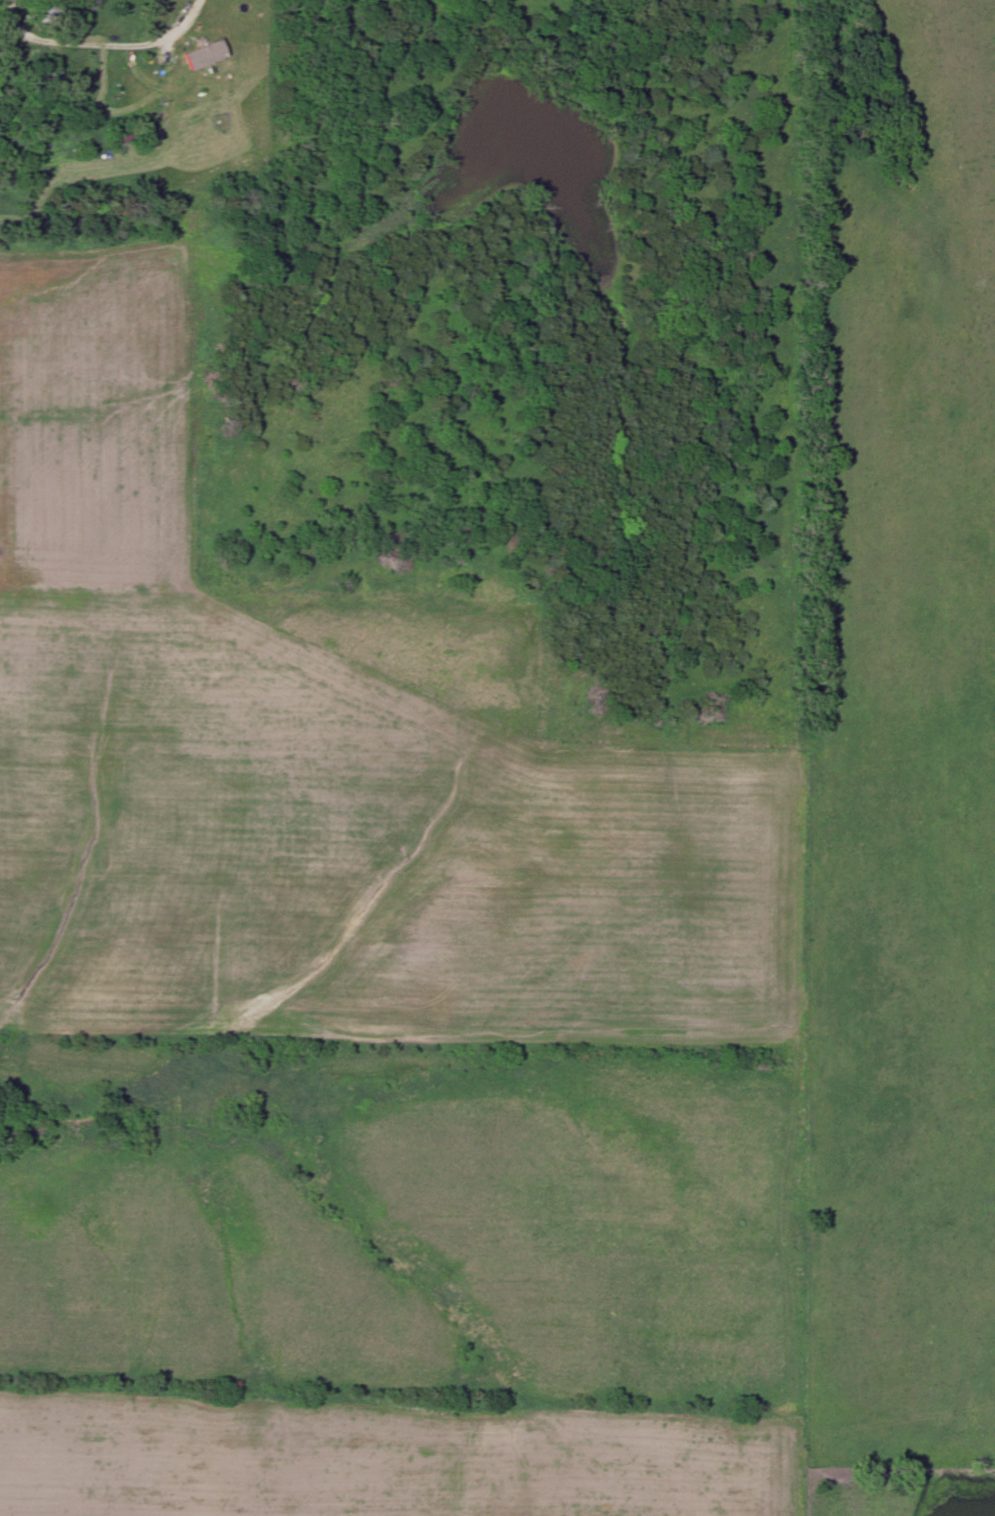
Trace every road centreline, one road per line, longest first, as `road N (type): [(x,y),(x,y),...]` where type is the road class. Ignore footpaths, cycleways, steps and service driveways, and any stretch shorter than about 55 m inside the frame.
road 1 (residential): [(9,0),(11,20),(23,32),(107,42),(148,39),(196,0)]

